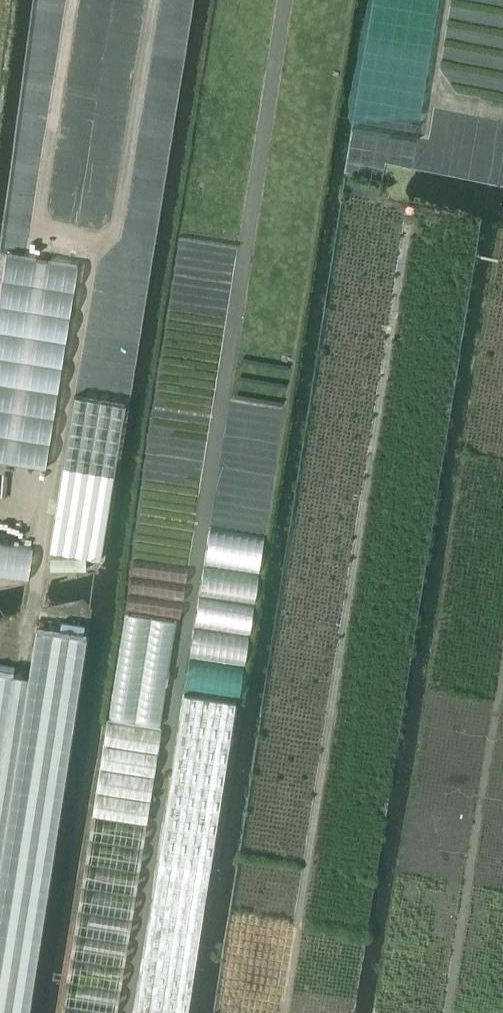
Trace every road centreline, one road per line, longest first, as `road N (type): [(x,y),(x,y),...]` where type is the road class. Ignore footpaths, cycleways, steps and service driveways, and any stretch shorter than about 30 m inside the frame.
road 1 (track): [(445,0),(434,102),(502,116)]

